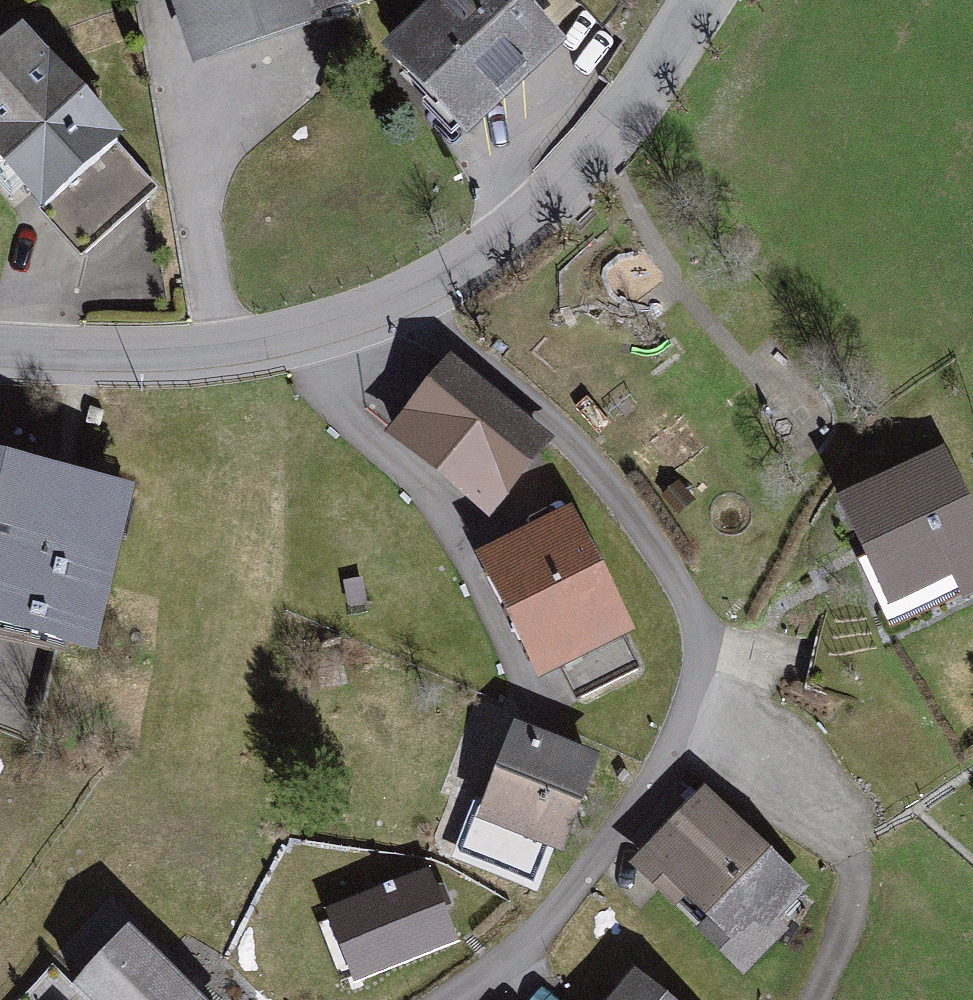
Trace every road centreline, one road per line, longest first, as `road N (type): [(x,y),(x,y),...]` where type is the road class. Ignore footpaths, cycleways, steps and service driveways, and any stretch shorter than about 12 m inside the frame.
road 1 (residential): [(410,303),(528,398),(639,524),(689,609),(696,655),(686,706)]
road 2 (residential): [(410,303),(513,230),(562,184),(697,0)]
road 3 (residential): [(0,353),(215,355),(341,329),(410,303)]
road 4 (residential): [(686,706),(639,795),(569,894),(448,999)]
road 5 (unclassified): [(686,706),(808,795),(849,852),(848,908),(813,999)]

